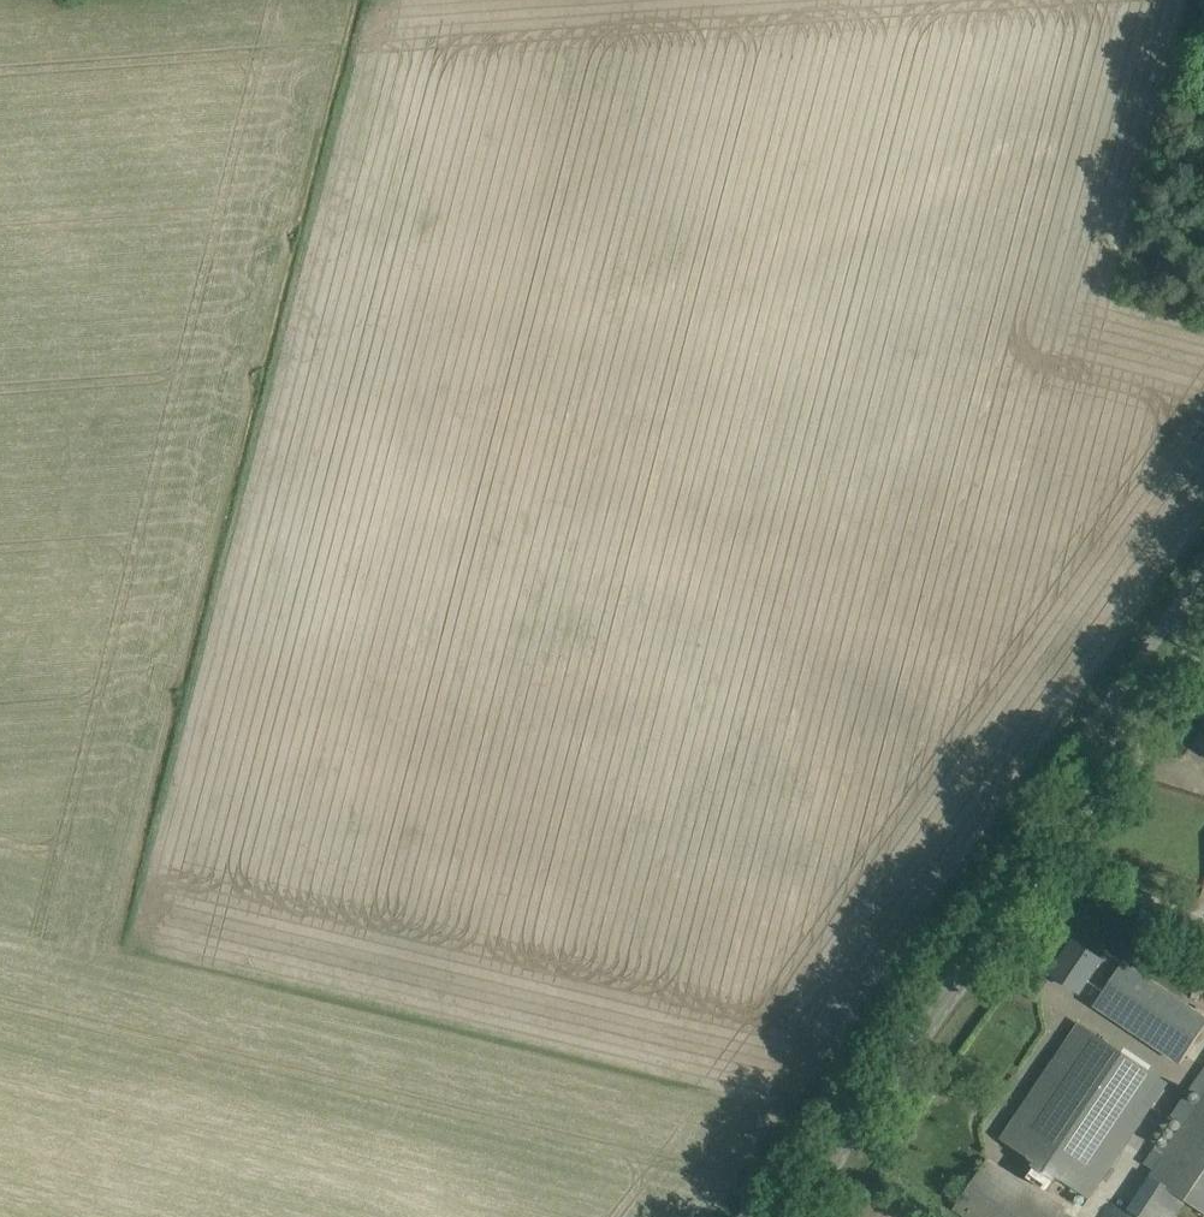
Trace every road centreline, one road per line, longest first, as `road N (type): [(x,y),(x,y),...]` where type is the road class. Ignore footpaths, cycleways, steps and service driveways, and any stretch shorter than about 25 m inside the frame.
road 1 (tertiary): [(1203,629),(794,1216)]

